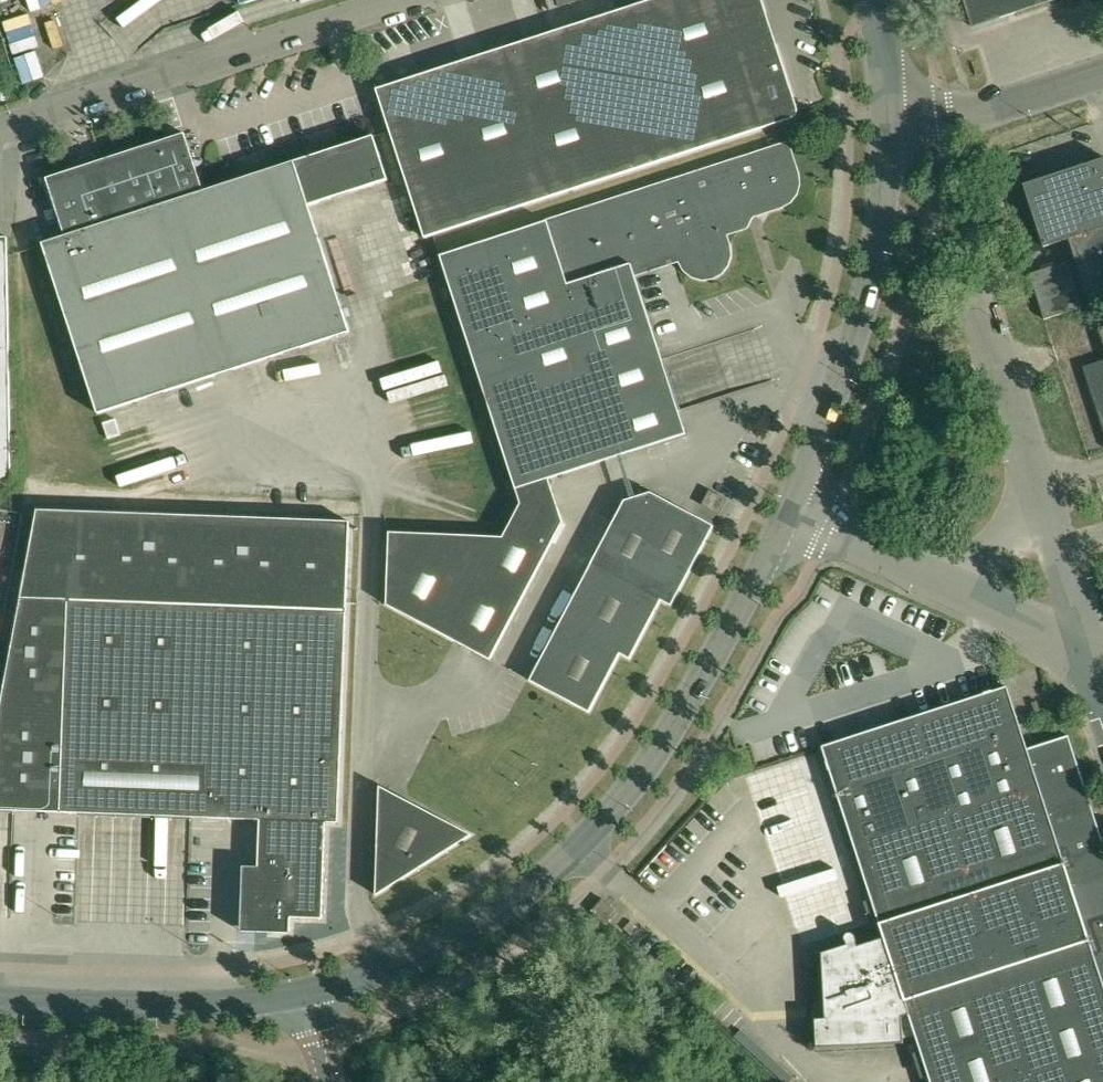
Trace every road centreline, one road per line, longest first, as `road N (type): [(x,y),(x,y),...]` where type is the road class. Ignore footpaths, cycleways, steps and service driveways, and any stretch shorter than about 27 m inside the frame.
road 1 (unclassified): [(312,989),(384,969),(474,922),(604,816),(719,644),(787,507)]
road 2 (unclassified): [(787,507),(864,299),(895,112)]
road 3 (unclassified): [(387,0),(0,128)]
road 4 (unclassified): [(312,989),(219,1005),(0,1001)]
road 5 (unclassified): [(1045,503),(978,295)]
road 6 (unclassified): [(1102,69),(1005,104),(895,112)]
road 7 (unclassified): [(955,579),(787,507)]
road 8 (unclassified): [(1093,645),(955,579)]
road 9 (unclassified): [(1093,645),(1045,503)]

